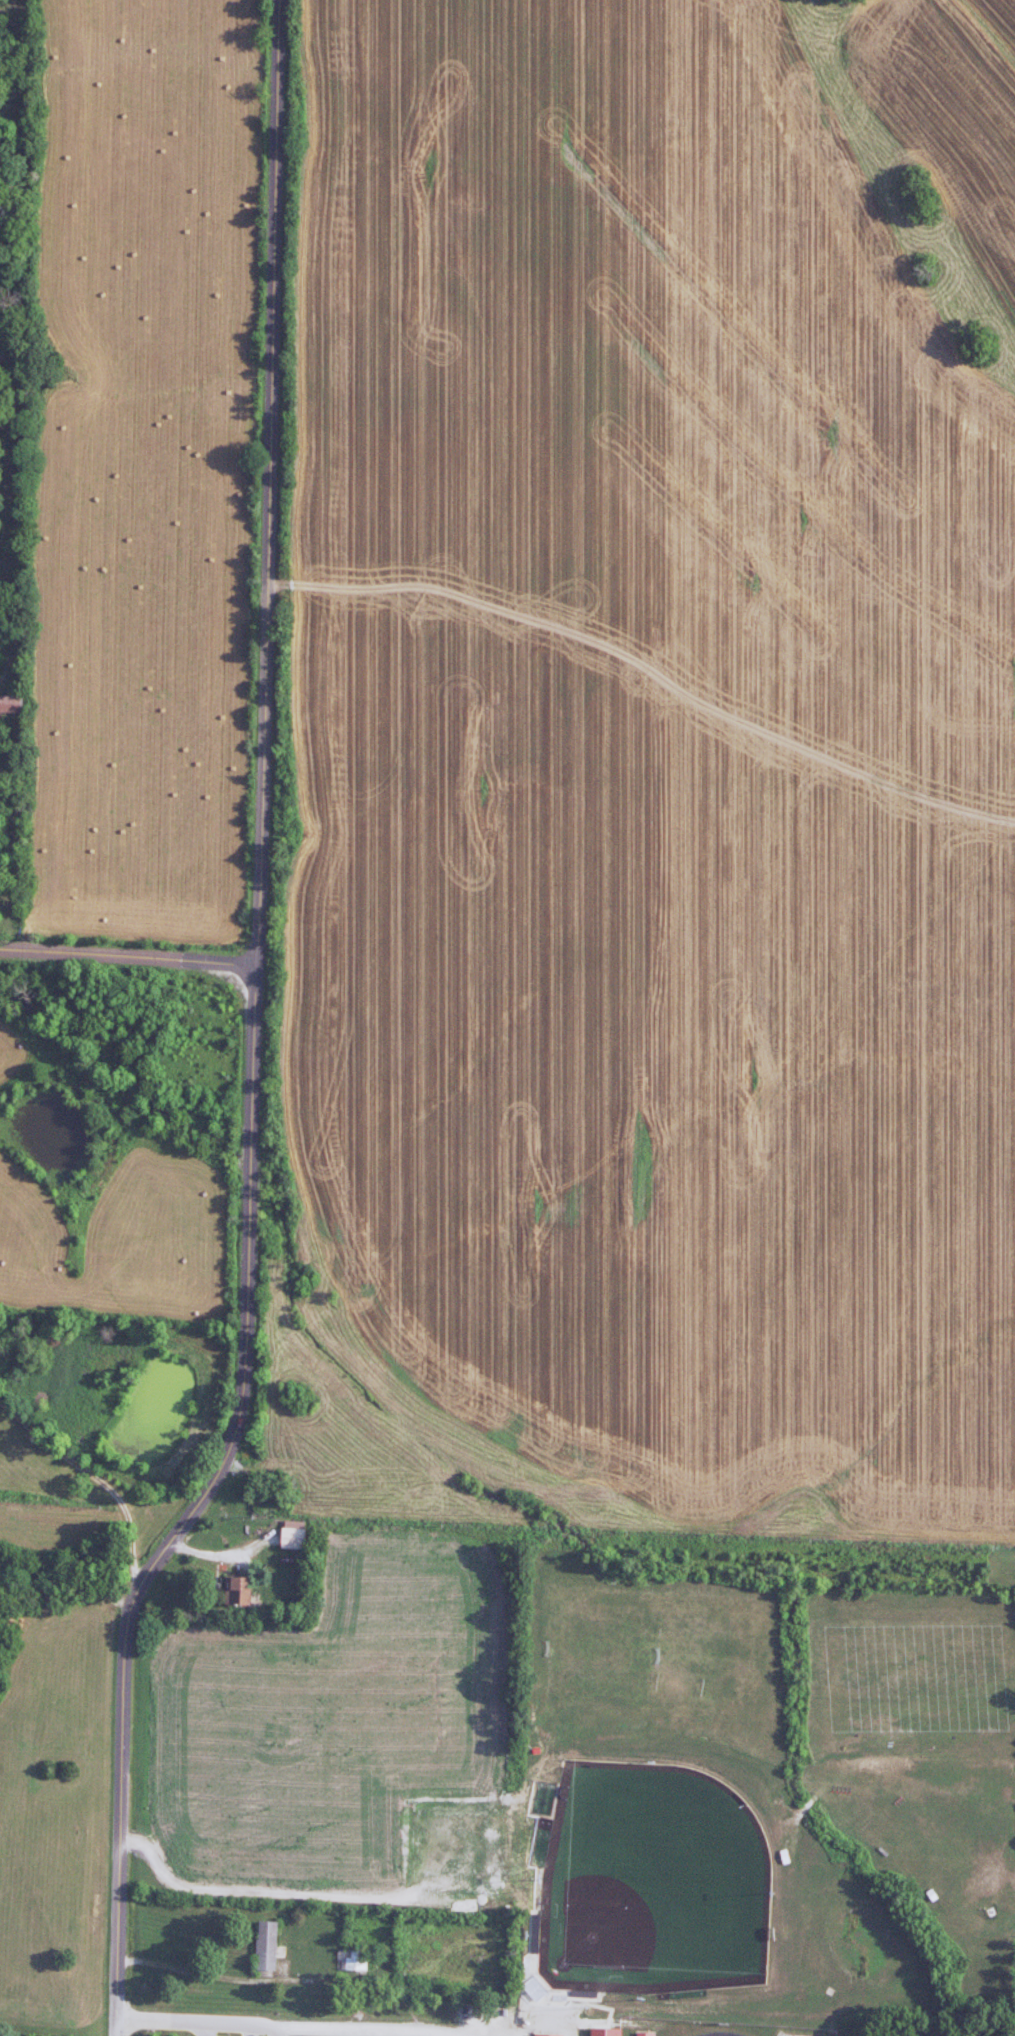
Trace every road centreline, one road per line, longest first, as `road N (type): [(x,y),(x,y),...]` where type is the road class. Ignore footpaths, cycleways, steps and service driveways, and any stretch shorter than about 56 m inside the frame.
road 1 (residential): [(116,2035),(125,1626),(149,1569),(224,1462),(244,1383),(268,589),(273,0)]
road 2 (residential): [(257,968),(0,952)]

